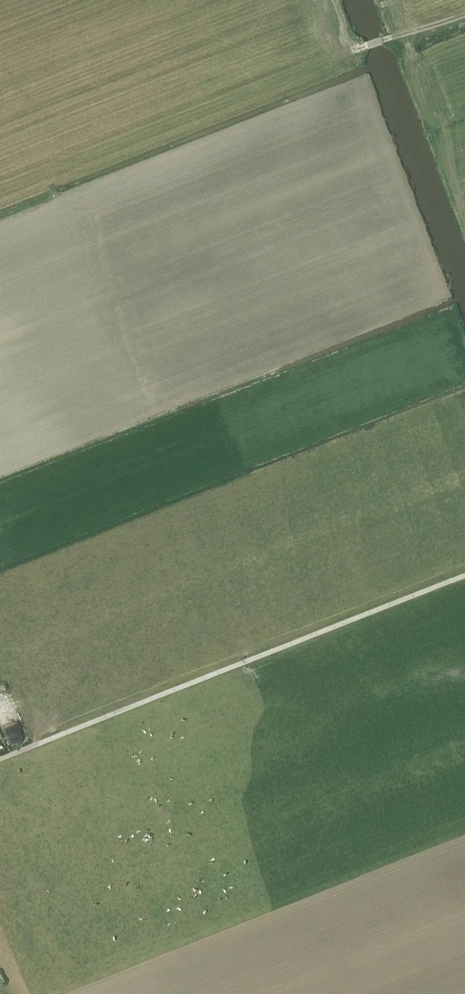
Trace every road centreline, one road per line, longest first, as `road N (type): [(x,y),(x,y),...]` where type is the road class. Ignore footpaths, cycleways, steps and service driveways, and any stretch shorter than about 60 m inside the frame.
road 1 (track): [(0,760),(464,577)]

